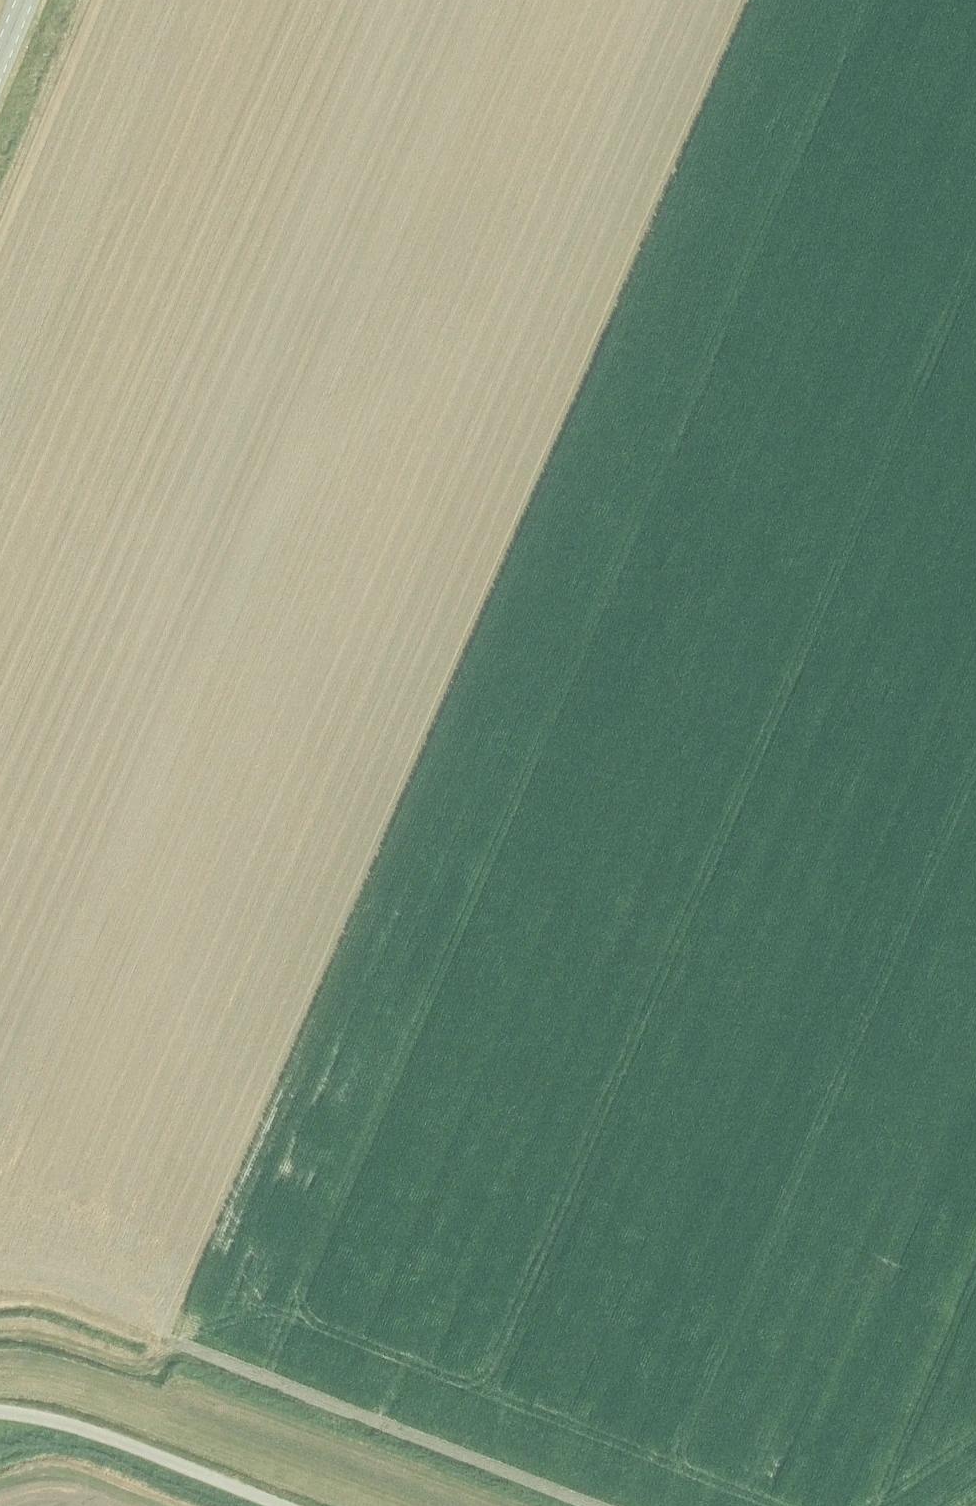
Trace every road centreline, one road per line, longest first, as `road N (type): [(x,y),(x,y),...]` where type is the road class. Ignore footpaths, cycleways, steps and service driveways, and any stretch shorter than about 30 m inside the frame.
road 1 (unclassified): [(272,1505),(81,1434),(0,1415)]

